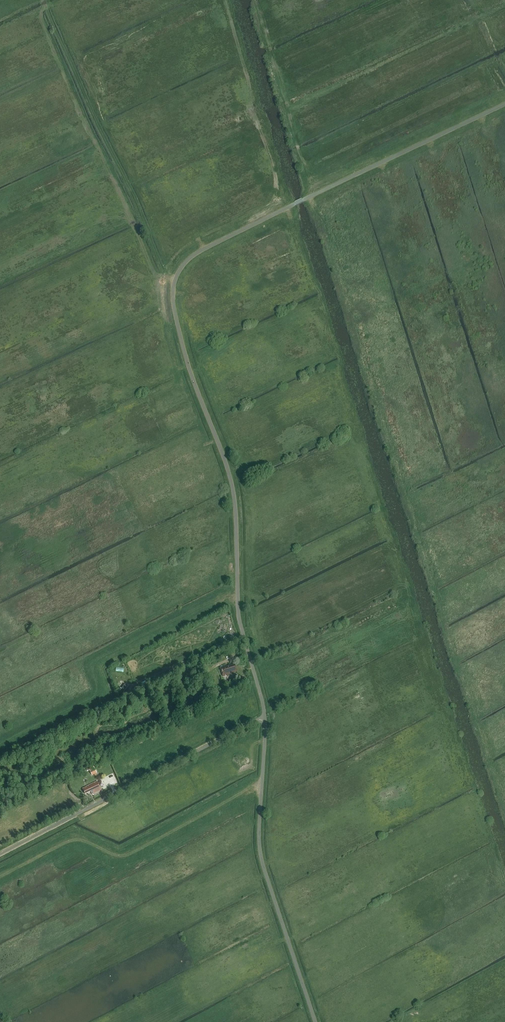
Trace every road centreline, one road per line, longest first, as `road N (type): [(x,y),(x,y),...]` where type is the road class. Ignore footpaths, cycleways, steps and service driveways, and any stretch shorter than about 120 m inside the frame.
road 1 (unclassified): [(265,718),(238,616),(231,481),(190,370),(173,281),(208,246),(504,105)]
road 2 (unclassified): [(315,1021),(260,850),(265,718)]
road 3 (track): [(173,281),(44,0)]
road 4 (unclassified): [(265,718),(0,854)]

